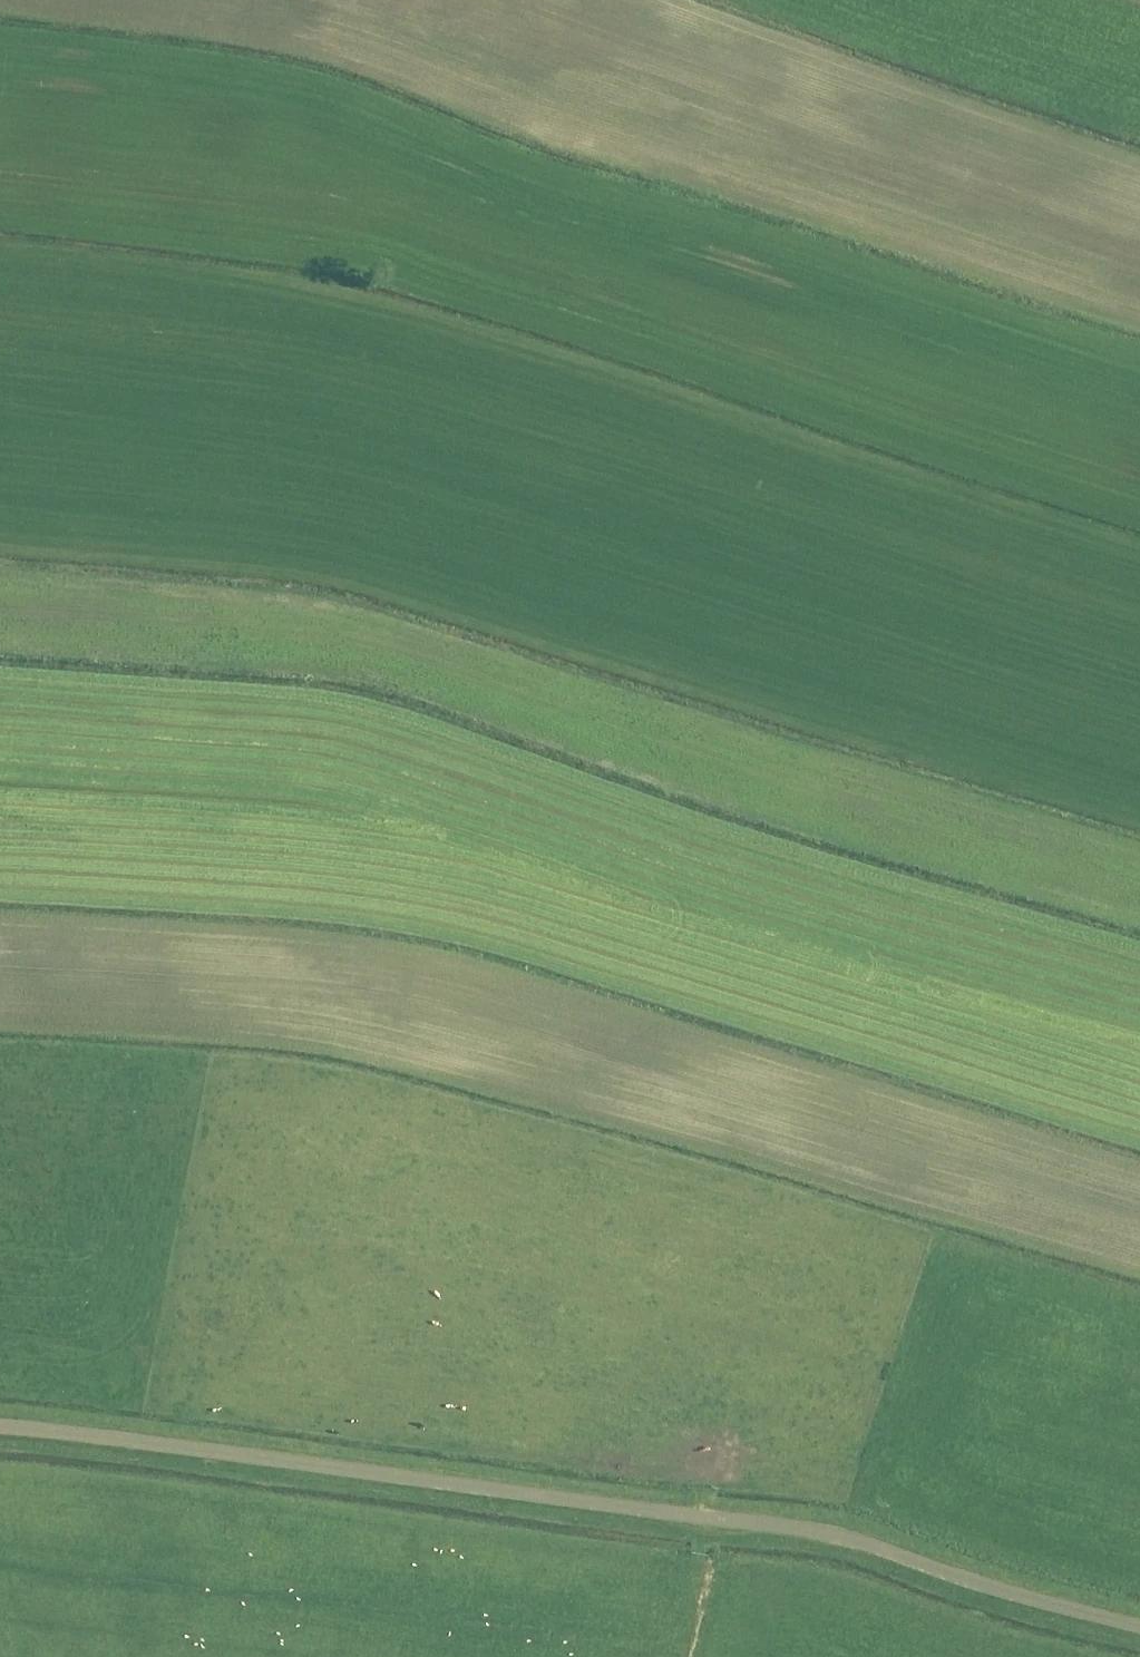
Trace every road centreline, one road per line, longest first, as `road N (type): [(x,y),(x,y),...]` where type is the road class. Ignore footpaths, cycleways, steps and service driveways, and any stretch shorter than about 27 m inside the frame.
road 1 (unclassified): [(1139,1629),(950,1578),(838,1537),(0,1428)]

